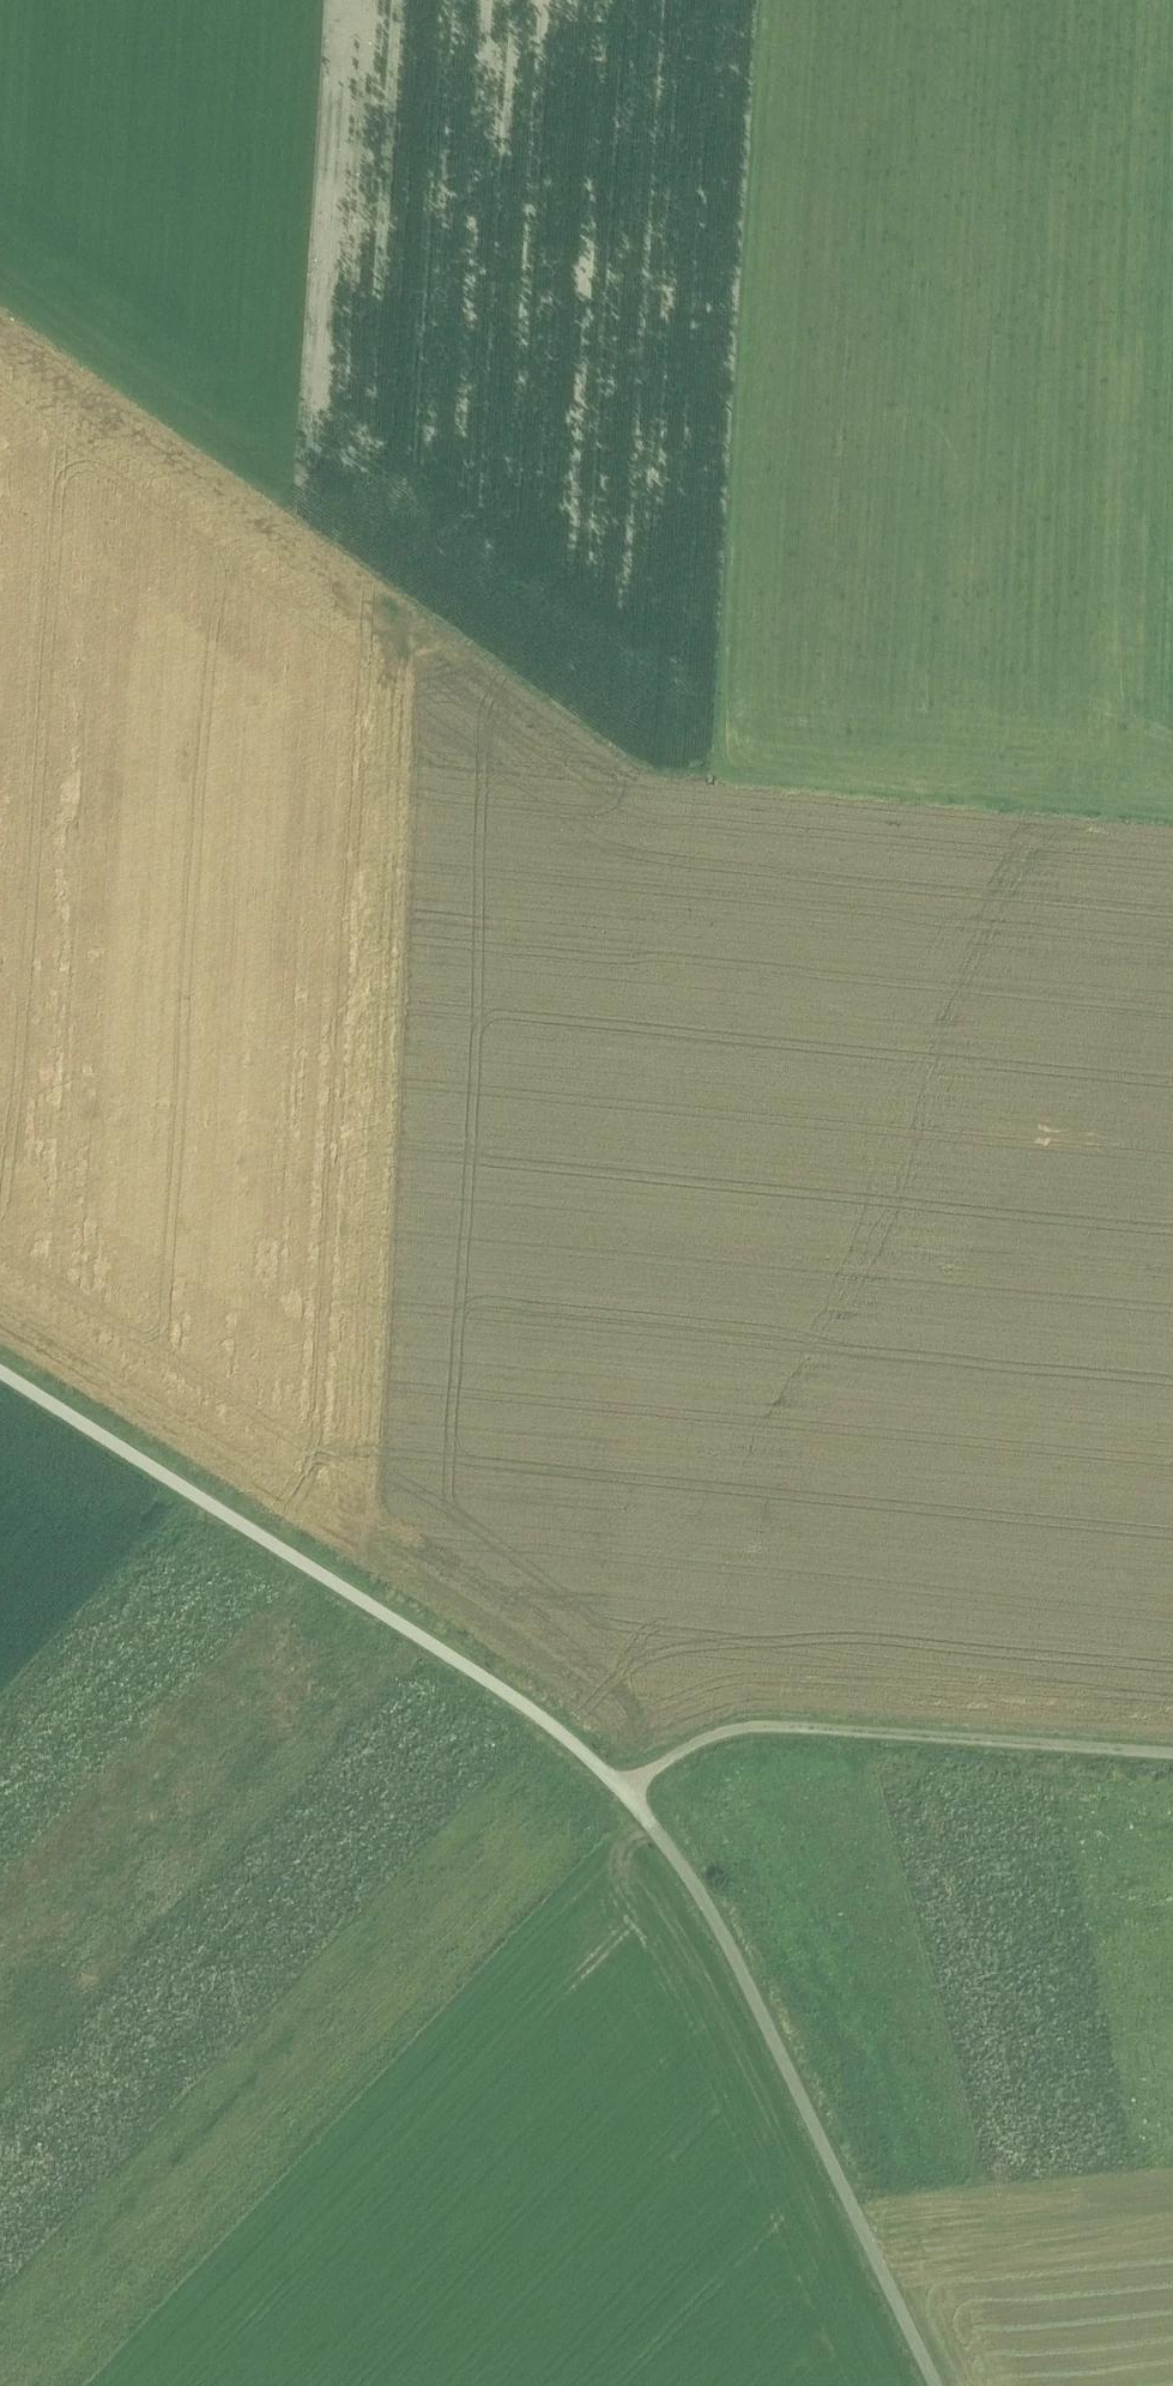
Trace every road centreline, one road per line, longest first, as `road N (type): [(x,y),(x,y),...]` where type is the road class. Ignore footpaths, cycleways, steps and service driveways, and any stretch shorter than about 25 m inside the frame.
road 1 (unclassified): [(938,2385),(719,1927),(627,1788),(482,1677),(0,1369)]
road 2 (track): [(1172,1750),(750,1723),(674,1752),(627,1788)]

